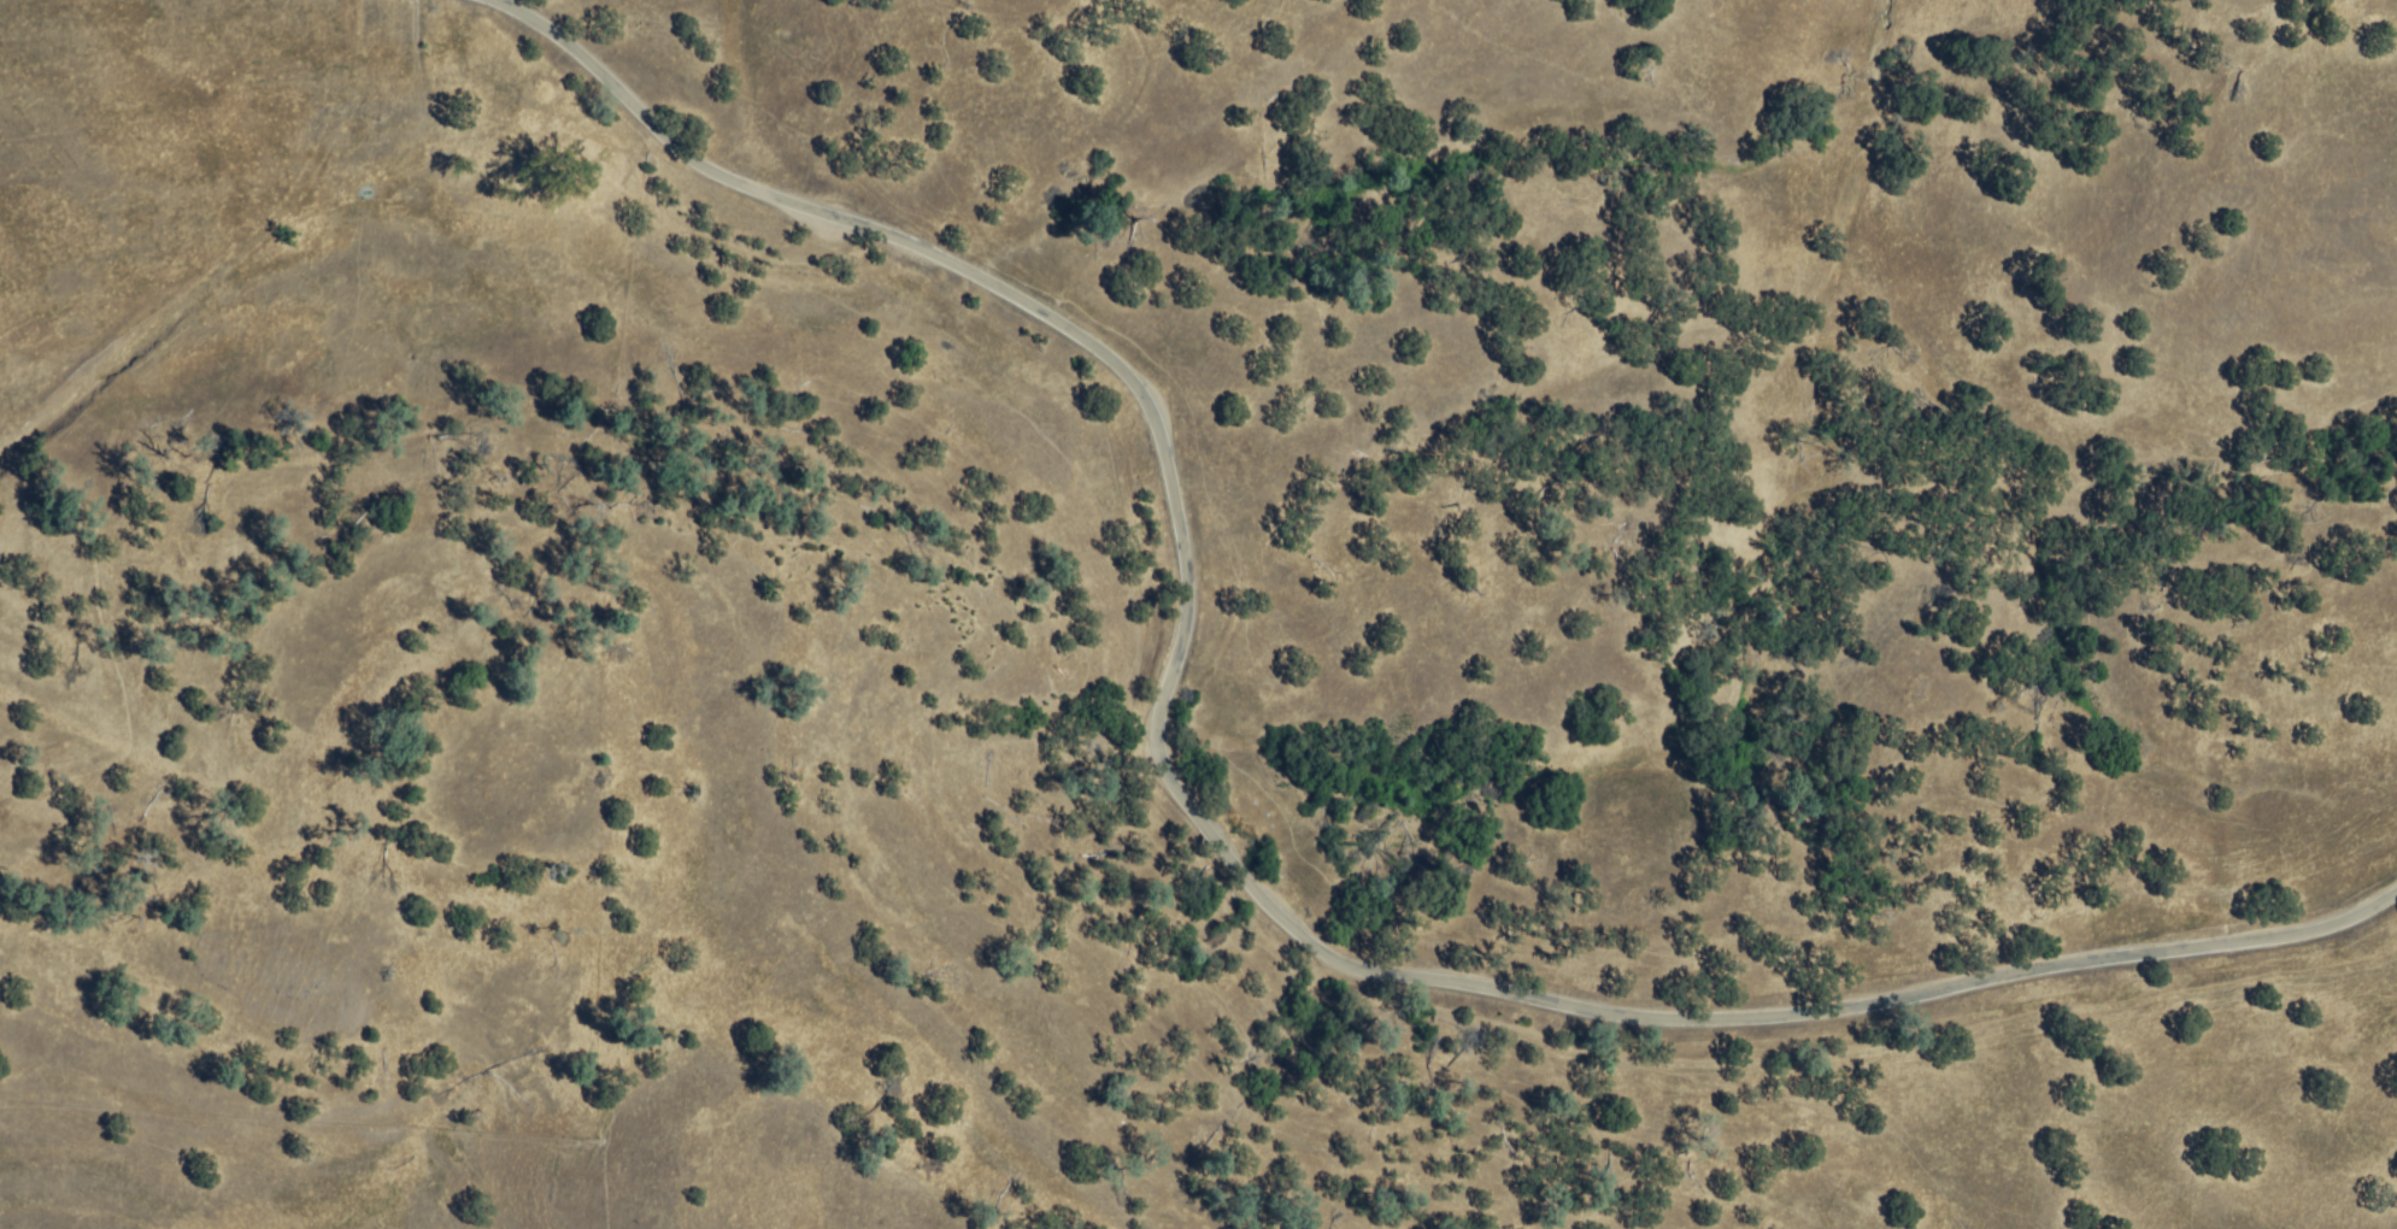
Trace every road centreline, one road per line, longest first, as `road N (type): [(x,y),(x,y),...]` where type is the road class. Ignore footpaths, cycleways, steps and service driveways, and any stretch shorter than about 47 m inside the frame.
road 1 (residential): [(2396,895),(2299,936),(2063,968),(1791,1018),(1621,1017),(1341,965),(1242,877),(1162,761),(1159,723),(1185,642),(1189,594),(1165,455),(1133,382),(1089,345),(947,263),(697,164),(572,51),(488,0)]

